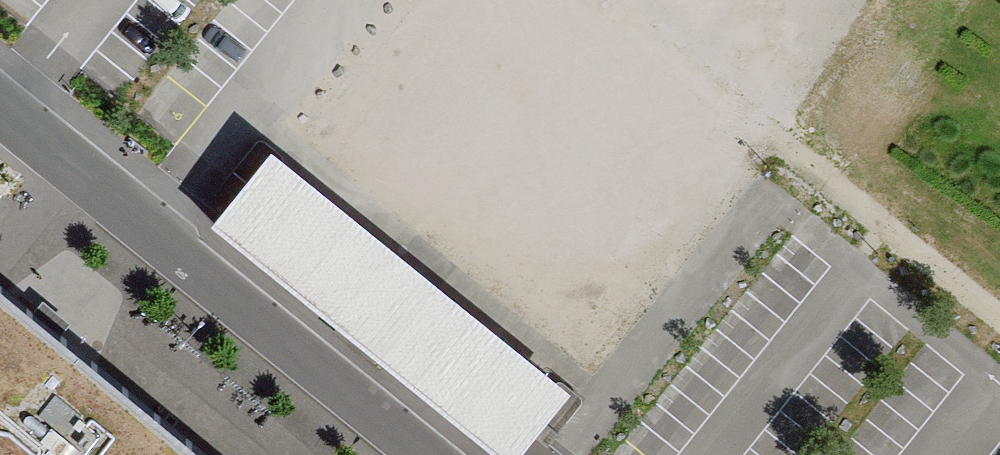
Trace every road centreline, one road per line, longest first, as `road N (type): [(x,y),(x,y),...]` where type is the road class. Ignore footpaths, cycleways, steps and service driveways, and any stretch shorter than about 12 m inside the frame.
road 1 (residential): [(435,454),(0,105)]

